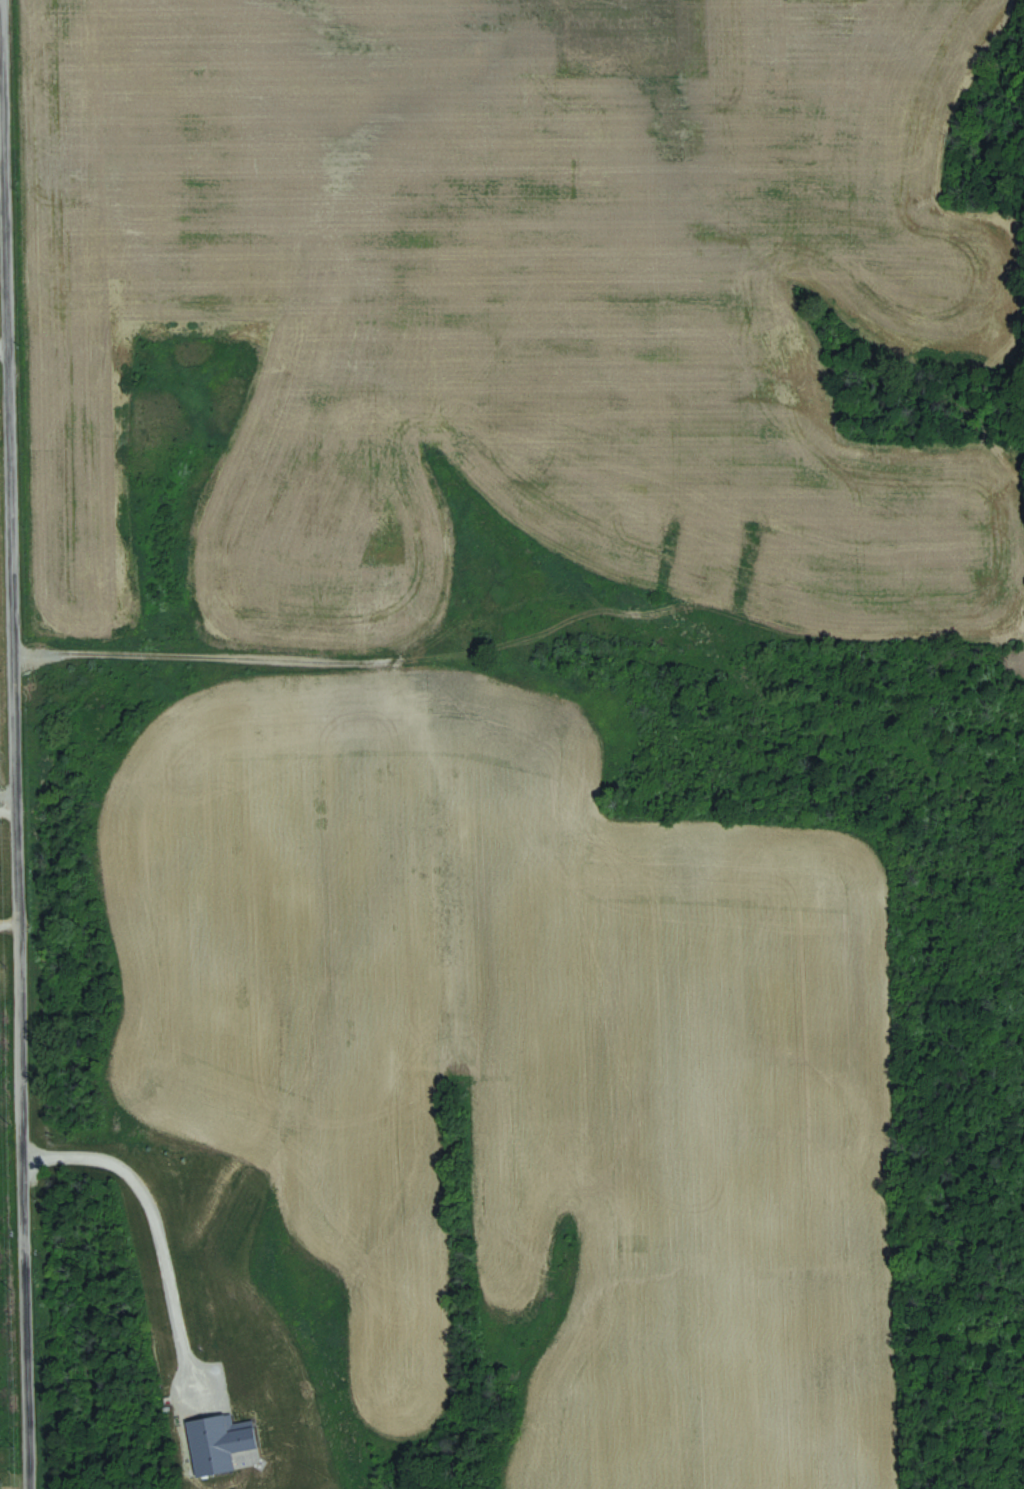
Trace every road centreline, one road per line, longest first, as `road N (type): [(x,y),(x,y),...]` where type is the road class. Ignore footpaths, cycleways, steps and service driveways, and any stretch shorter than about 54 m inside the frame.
road 1 (residential): [(27,1488),(0,48)]
road 2 (residential): [(11,653),(370,661),(403,654)]

